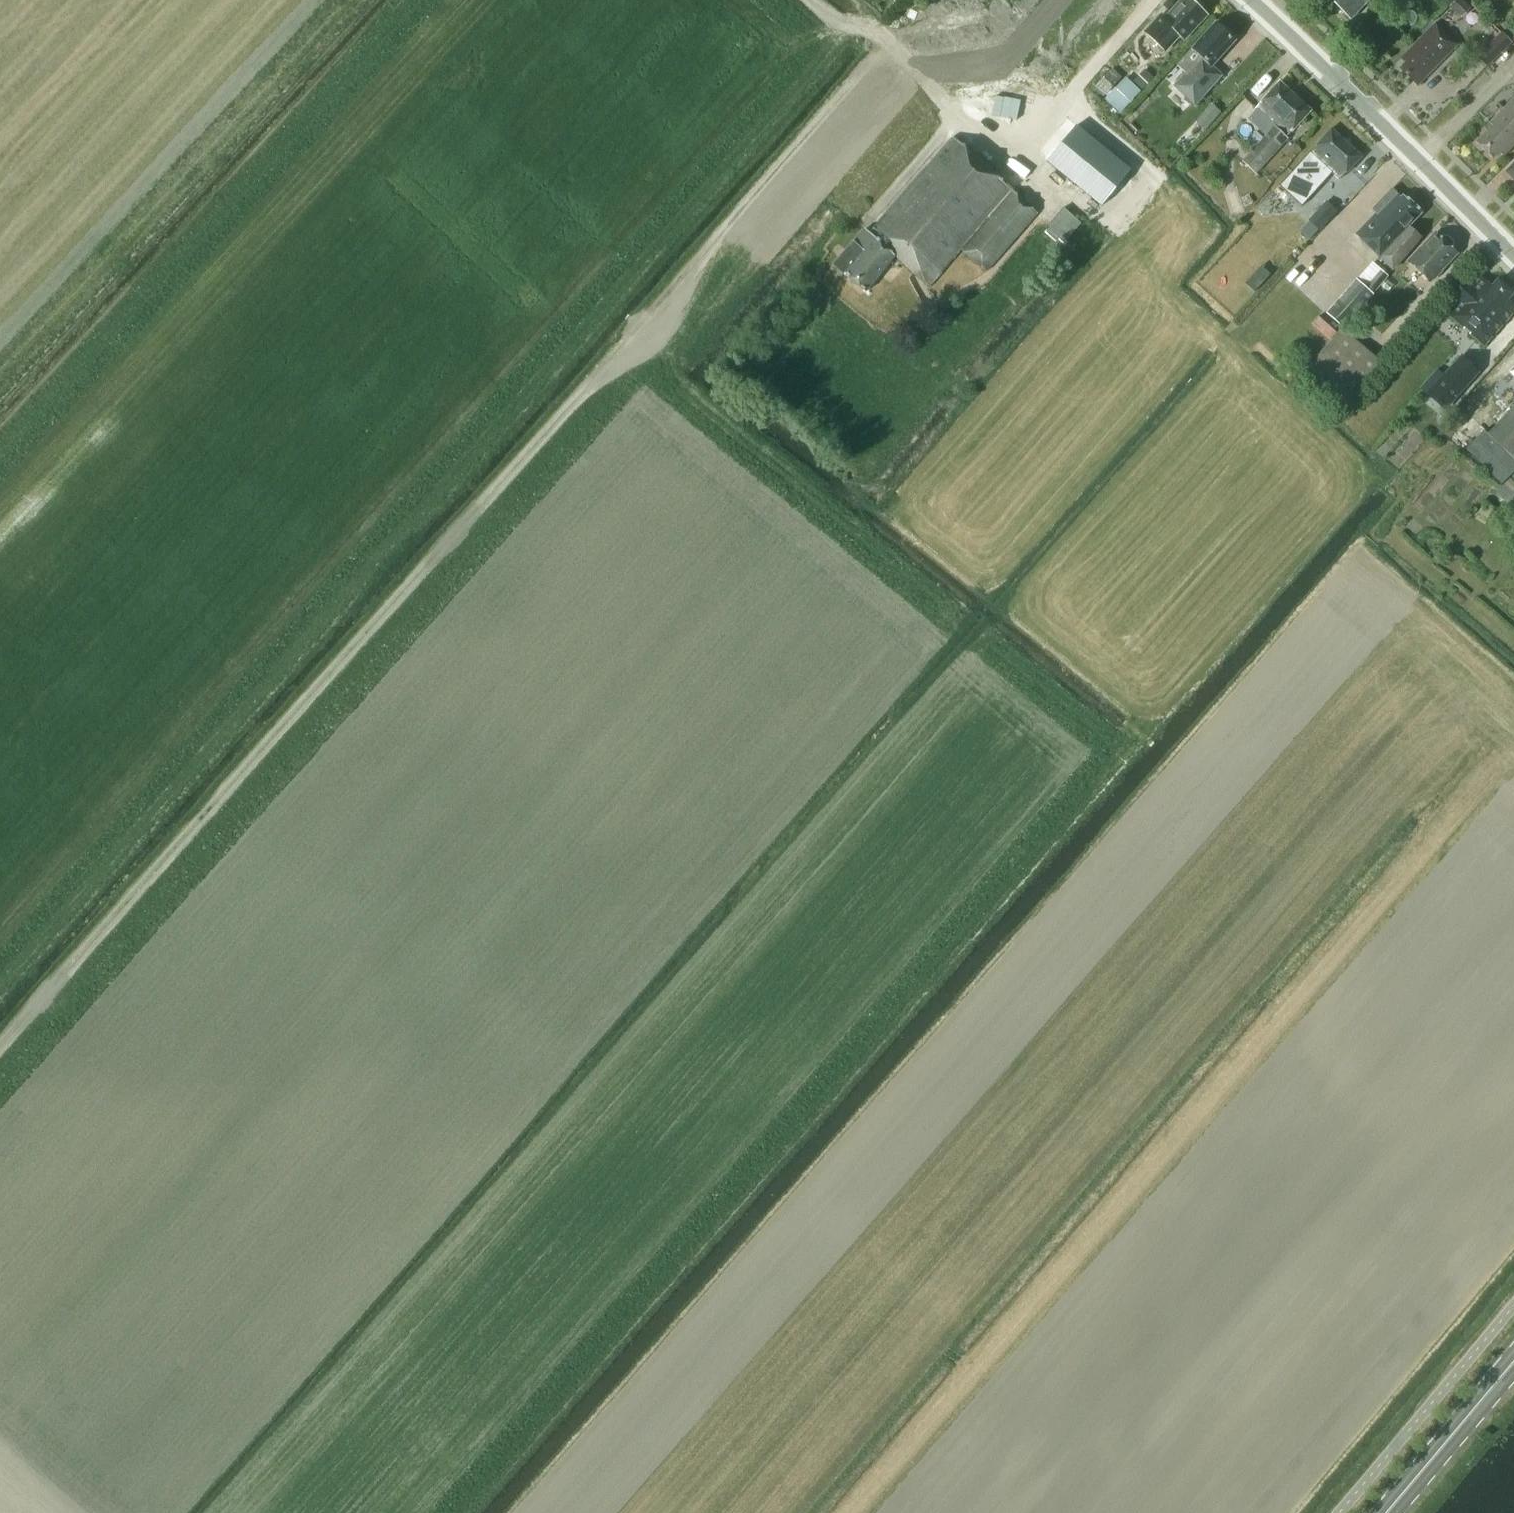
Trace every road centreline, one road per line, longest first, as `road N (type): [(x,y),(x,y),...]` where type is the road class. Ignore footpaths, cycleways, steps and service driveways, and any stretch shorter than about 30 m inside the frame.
road 1 (tertiary): [(1513,256),(1248,0)]
road 2 (primary): [(1386,1512),(1513,1364)]

